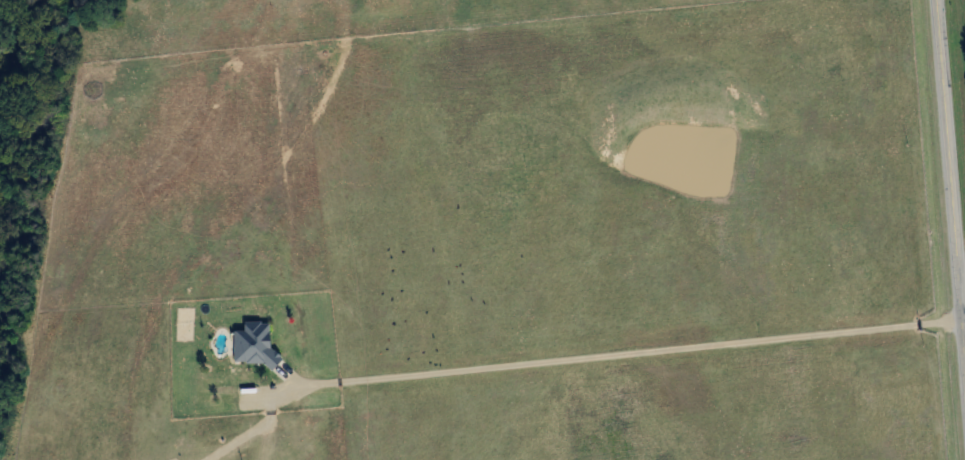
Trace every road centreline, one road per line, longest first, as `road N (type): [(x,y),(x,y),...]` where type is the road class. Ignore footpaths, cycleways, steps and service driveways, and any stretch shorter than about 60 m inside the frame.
road 1 (tertiary): [(937,0),(964,379)]

